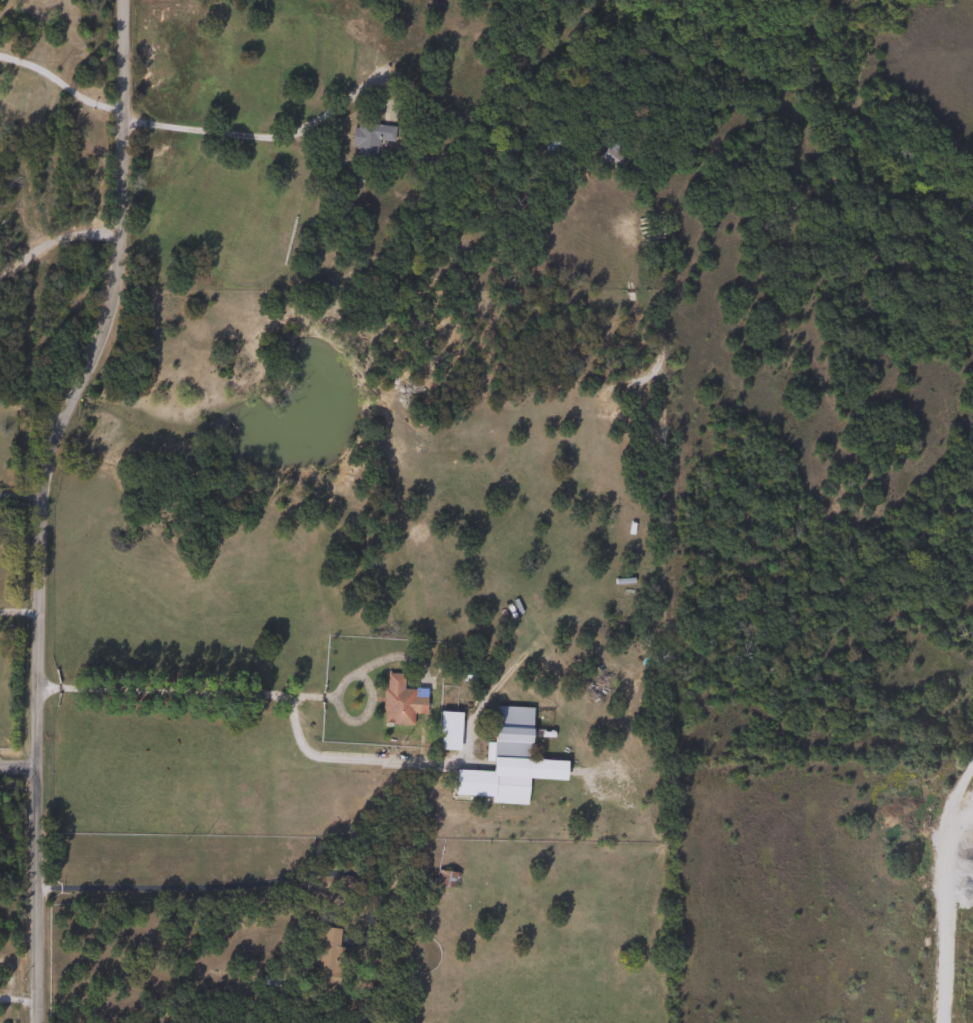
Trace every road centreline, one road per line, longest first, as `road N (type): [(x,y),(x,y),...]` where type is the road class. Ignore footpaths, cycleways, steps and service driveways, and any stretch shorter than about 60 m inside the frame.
road 1 (residential): [(120,0),(112,292),(94,355),(50,443),(39,492),(37,1022)]

